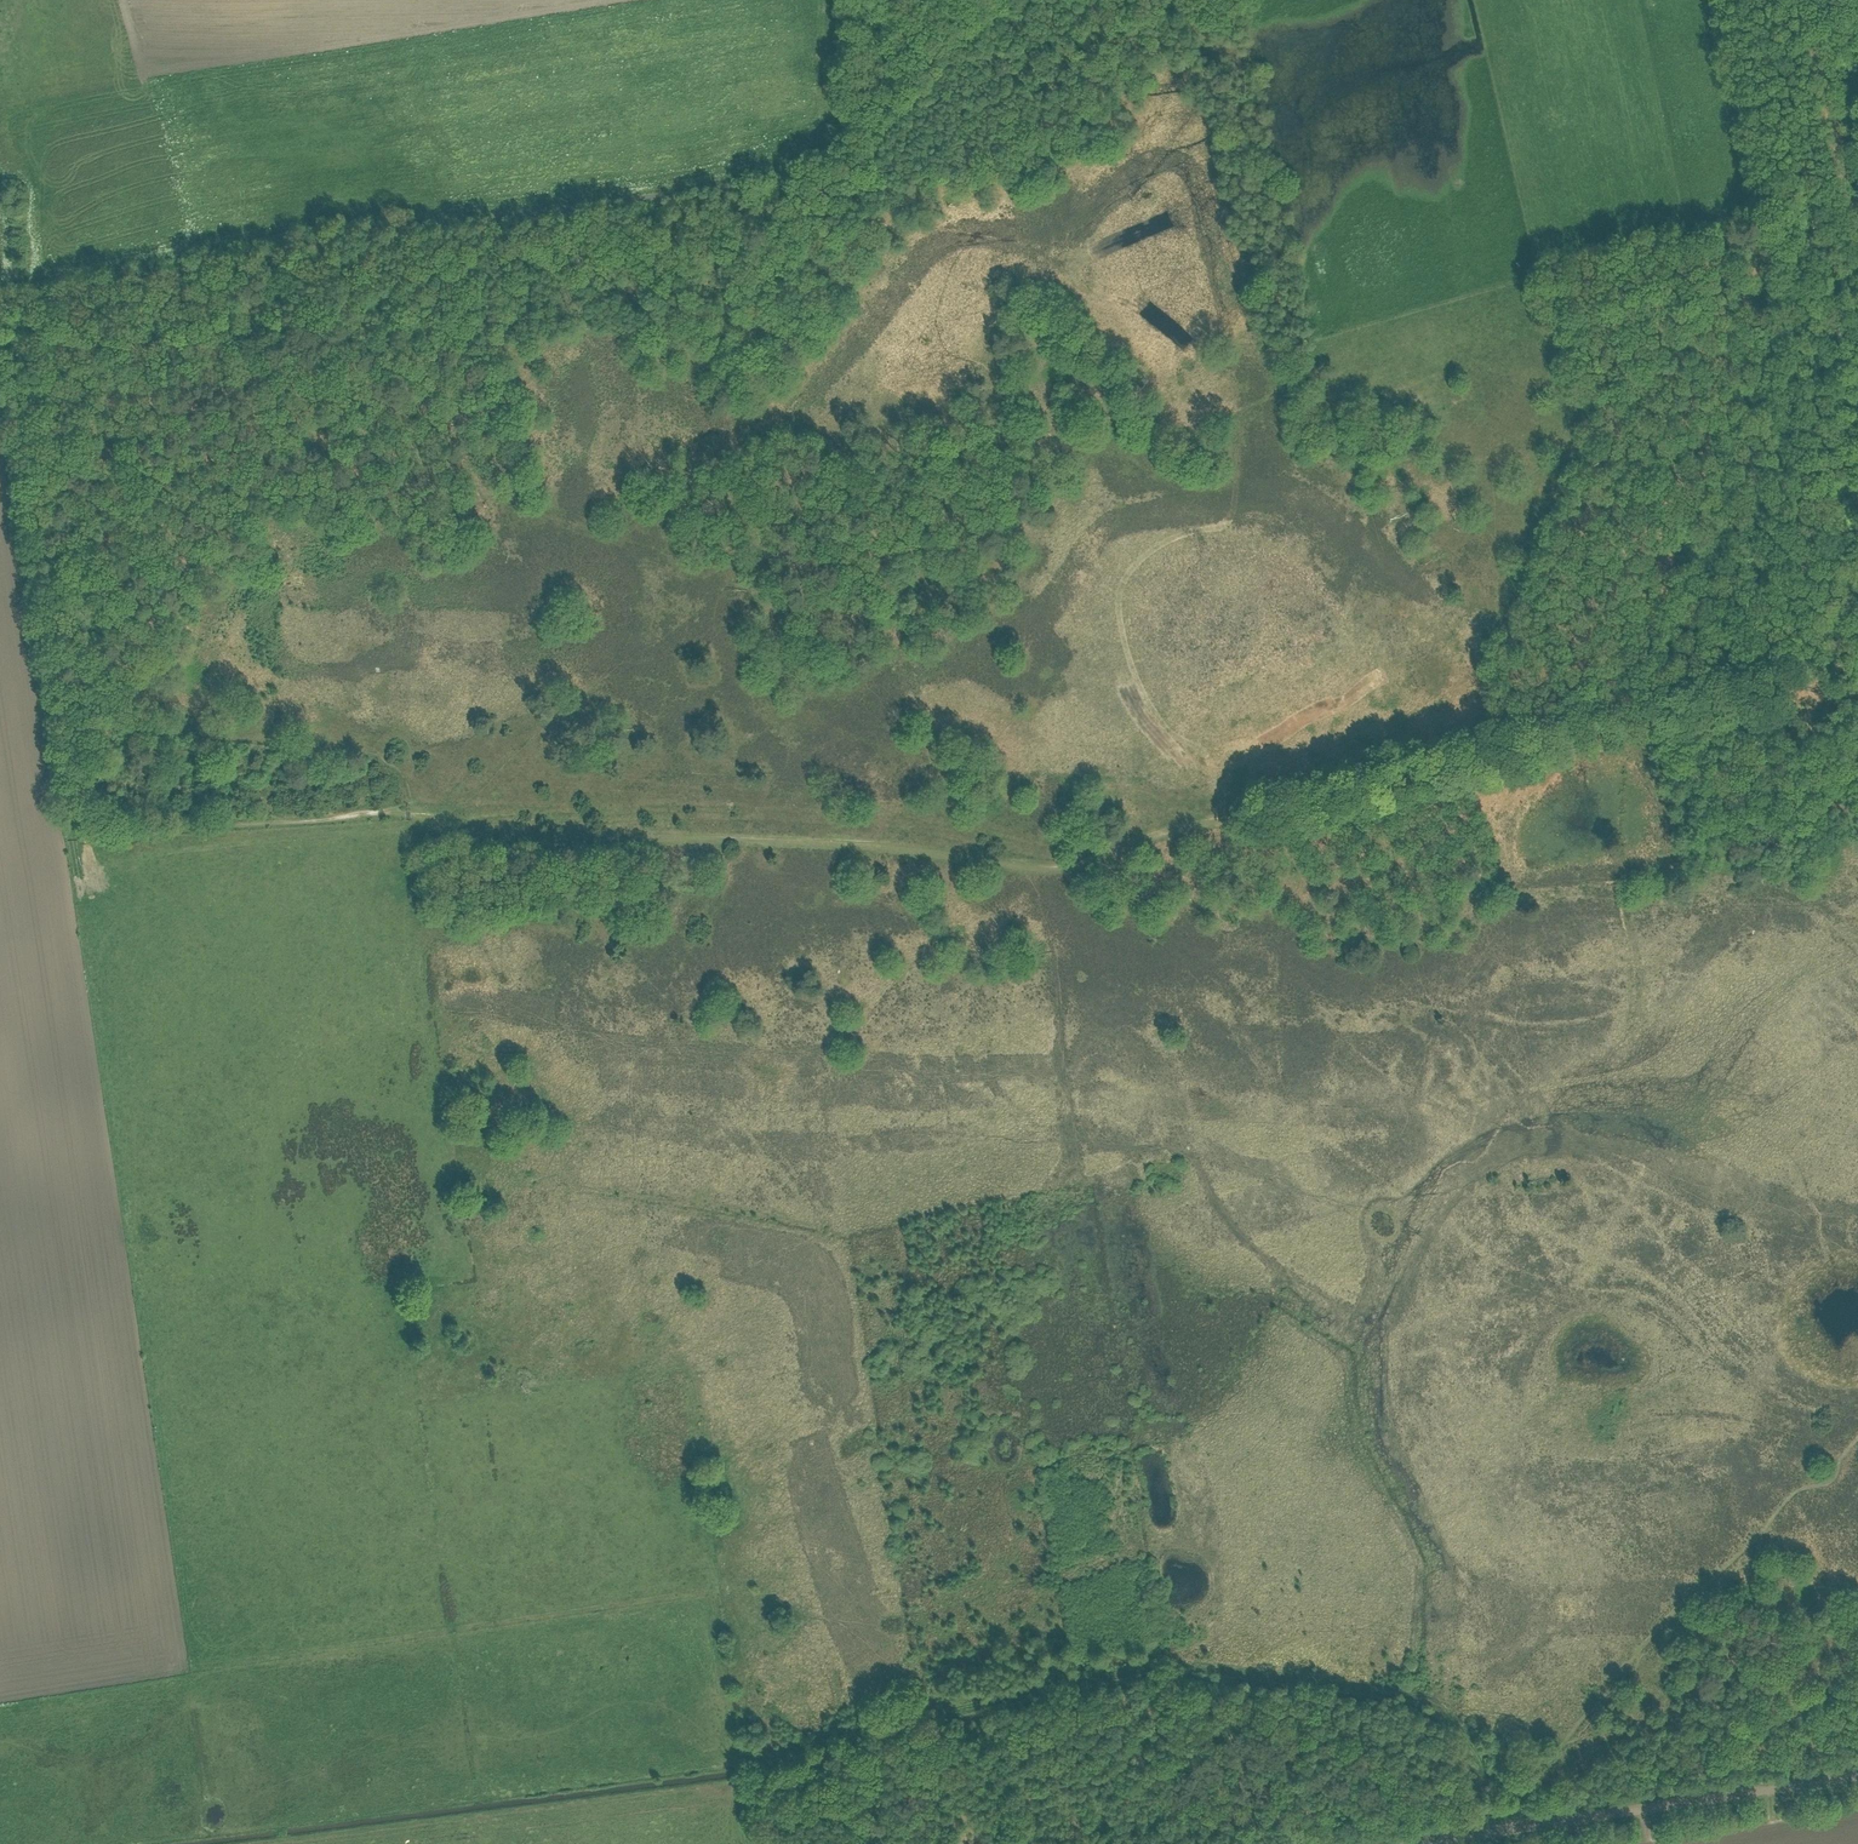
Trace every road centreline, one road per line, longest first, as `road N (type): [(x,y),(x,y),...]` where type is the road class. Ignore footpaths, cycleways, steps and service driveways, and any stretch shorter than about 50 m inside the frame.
road 1 (unclassified): [(1407,1843),(1857,1777)]

